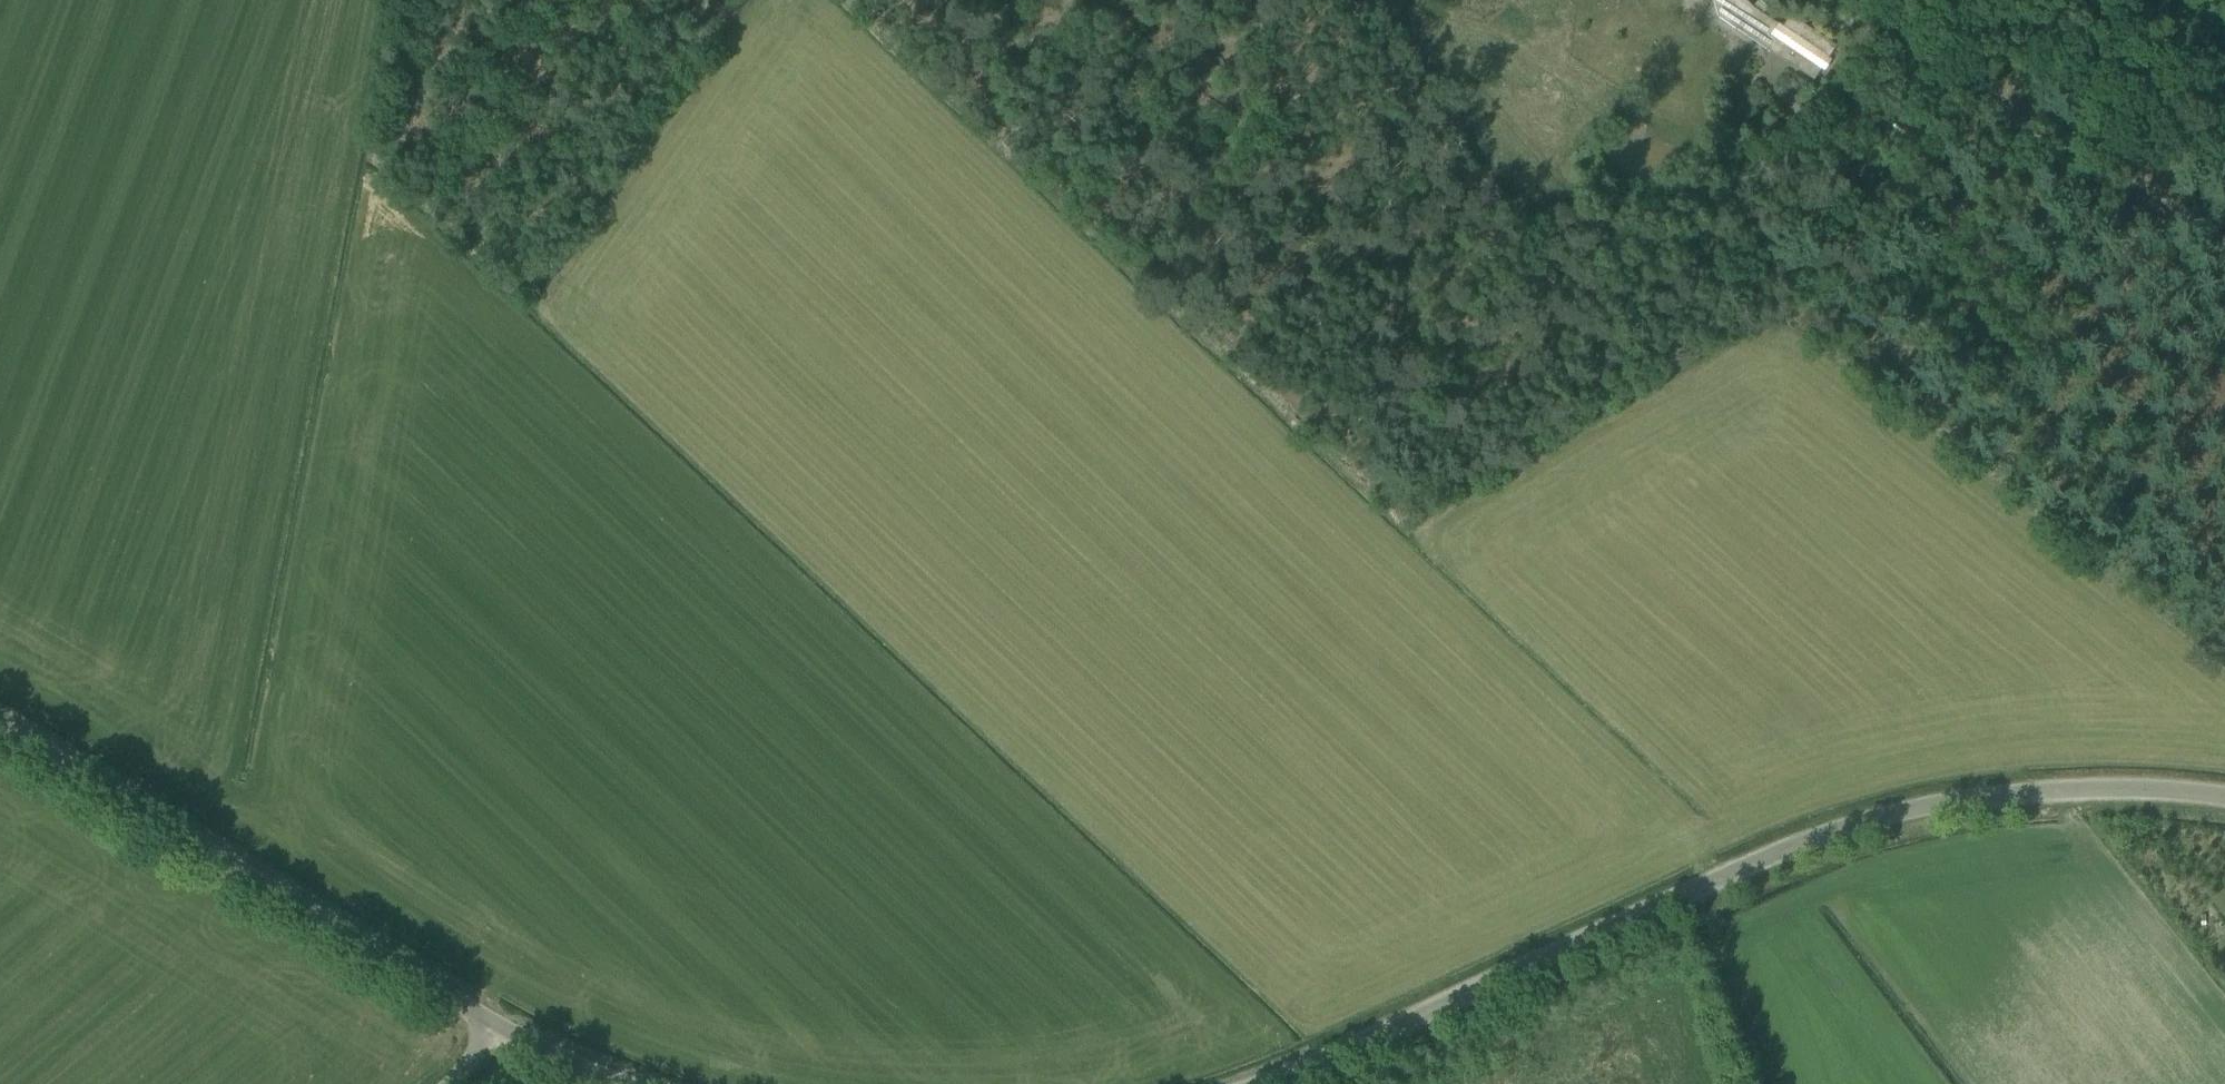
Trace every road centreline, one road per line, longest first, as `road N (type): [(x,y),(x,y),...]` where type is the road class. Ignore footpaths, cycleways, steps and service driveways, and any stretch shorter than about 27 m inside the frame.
road 1 (unclassified): [(1286,1083),(1848,834),(1994,799),(2224,801)]
road 2 (unclassified): [(494,1023),(0,725)]
road 3 (unclassified): [(2224,222),(1867,12)]
road 4 (unclassified): [(494,1023),(627,1083)]

